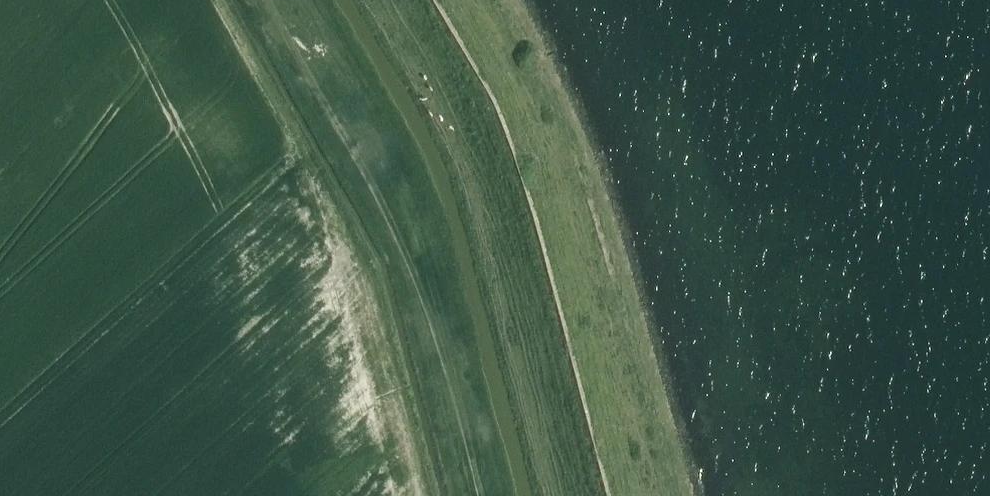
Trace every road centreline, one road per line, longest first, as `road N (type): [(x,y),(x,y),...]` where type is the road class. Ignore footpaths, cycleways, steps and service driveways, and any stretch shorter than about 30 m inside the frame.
road 1 (track): [(483,495),(420,275),(324,45),(297,0)]

